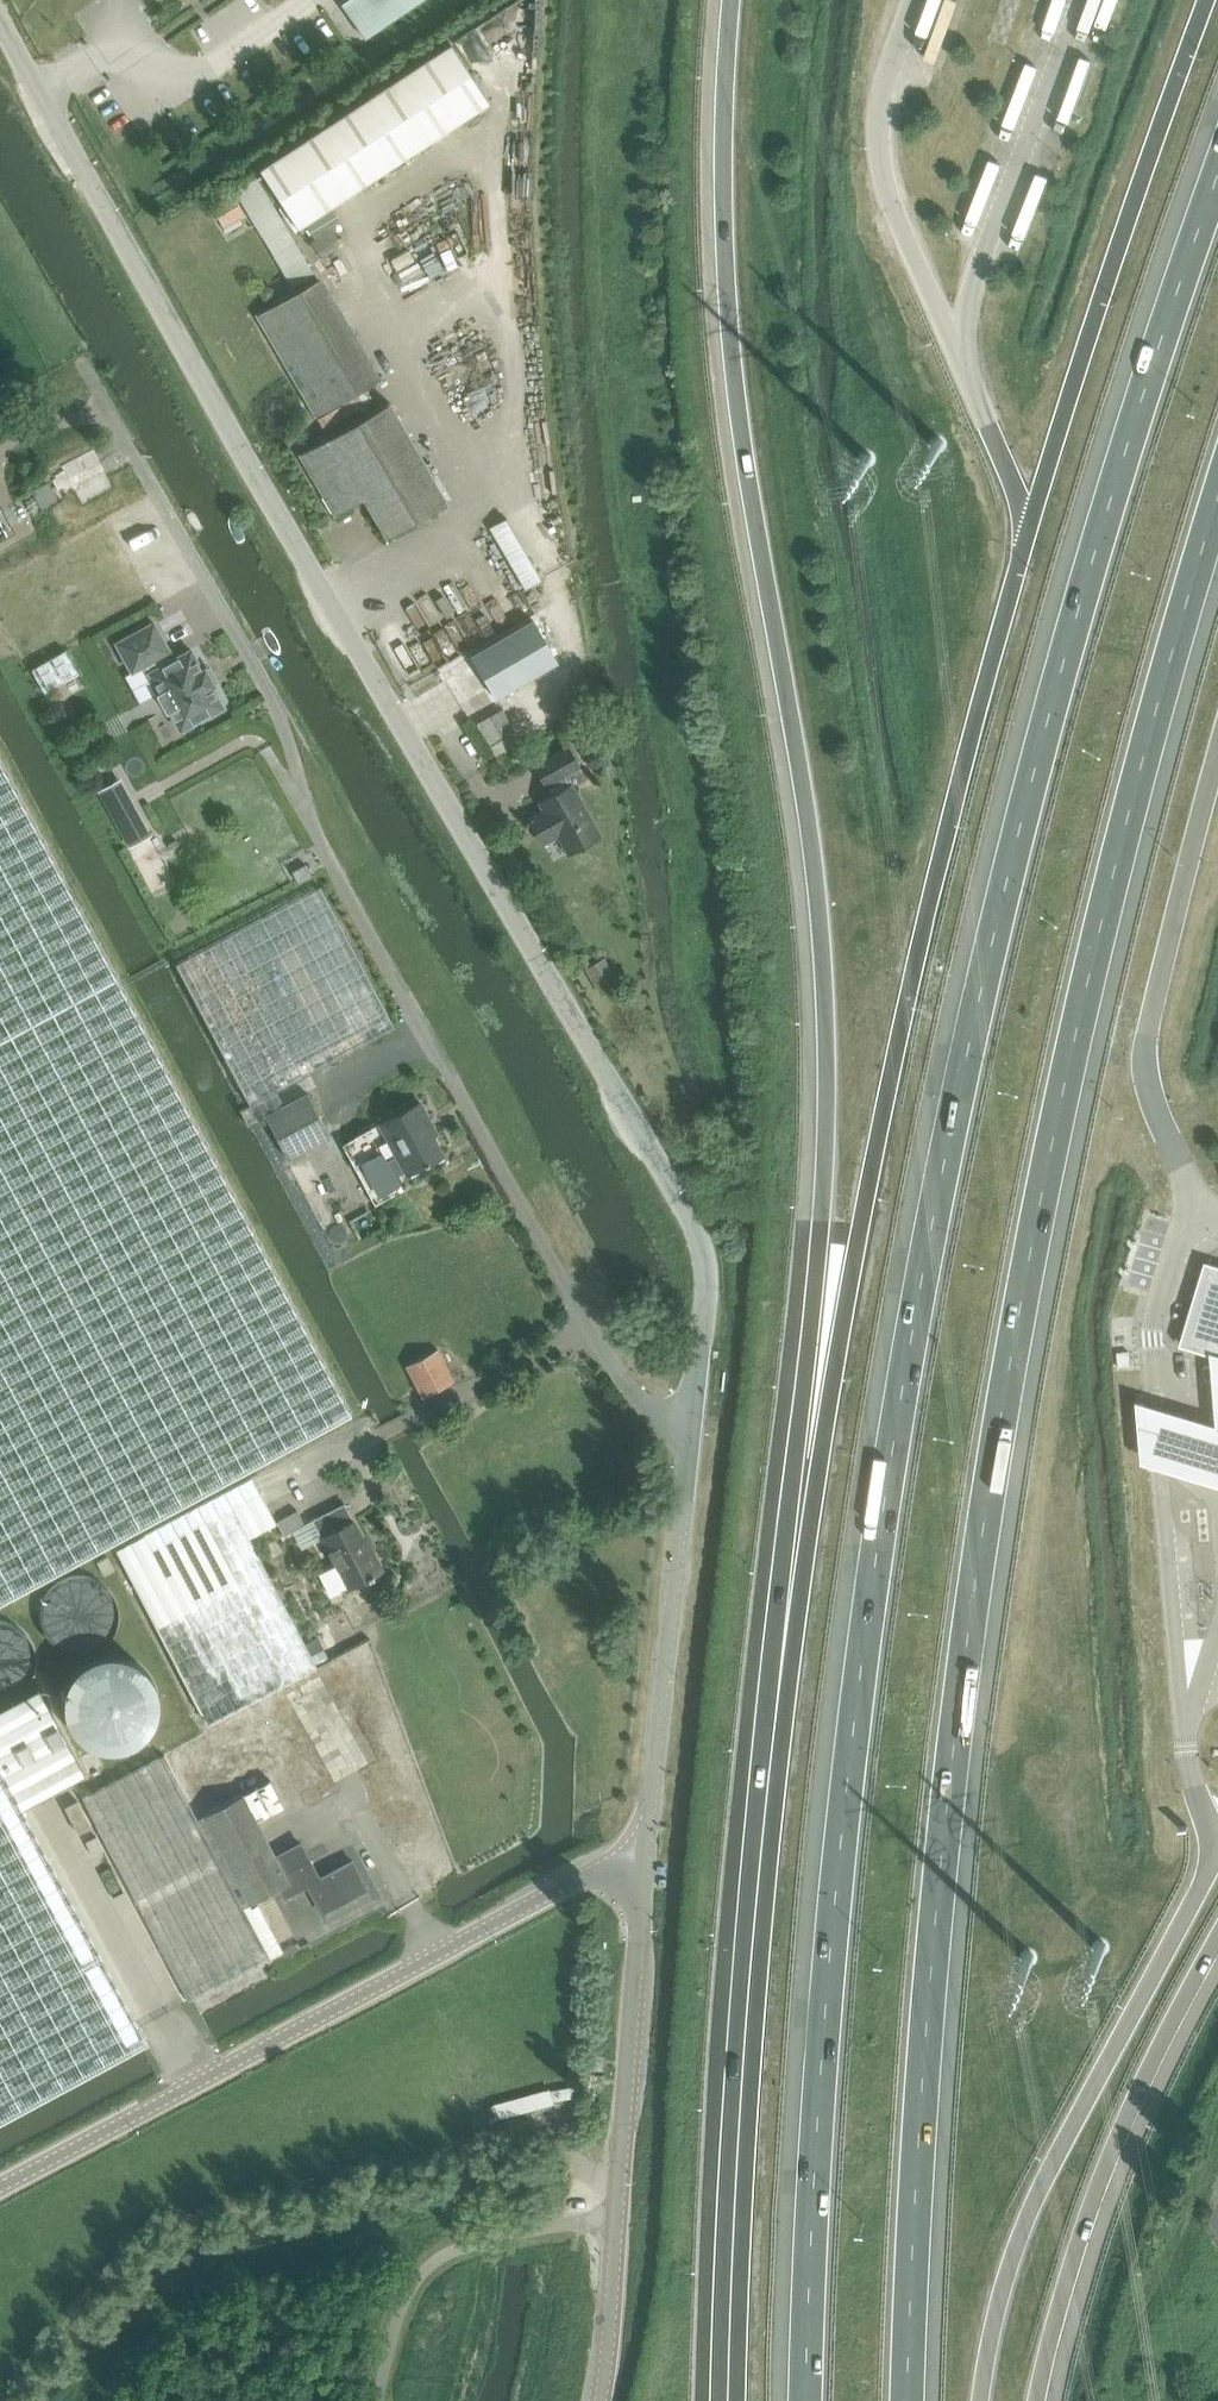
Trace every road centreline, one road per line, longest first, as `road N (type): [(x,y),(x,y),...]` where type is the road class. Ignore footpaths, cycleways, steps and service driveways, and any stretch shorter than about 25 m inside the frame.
road 1 (motorway): [(1217,173),(1072,625),(992,937),(912,1320),(853,1723),(811,2208),(806,2400)]
road 2 (motorway): [(909,2400),(915,2203),(955,1732),(1016,1333),(1094,954),(1217,501)]
road 3 (motorway): [(733,0),(723,173),(732,353),(760,560),(791,702),(827,1034),(822,1208),(763,1729)]
road 4 (residential): [(686,1443),(706,1244),(0,22)]
road 5 (motorway): [(1029,527),(904,1006),(763,1729)]
road 6 (unclassified): [(686,1443),(586,1324),(336,872),(300,803),(280,717),(126,443)]
road 7 (tertiary): [(0,2189),(592,1870),(642,1875)]
road 8 (motorway): [(763,1729),(736,2044),(721,2400)]
road 9 (motorway): [(976,2400),(988,2327),(1020,2234),(1210,1868)]
road 10 (tertiary): [(598,2400),(642,1875)]
road 11 (motorway): [(1038,2400),(1093,2200),(1143,2080),(1217,1936)]
road 12 (residential): [(642,1875),(686,1443)]

